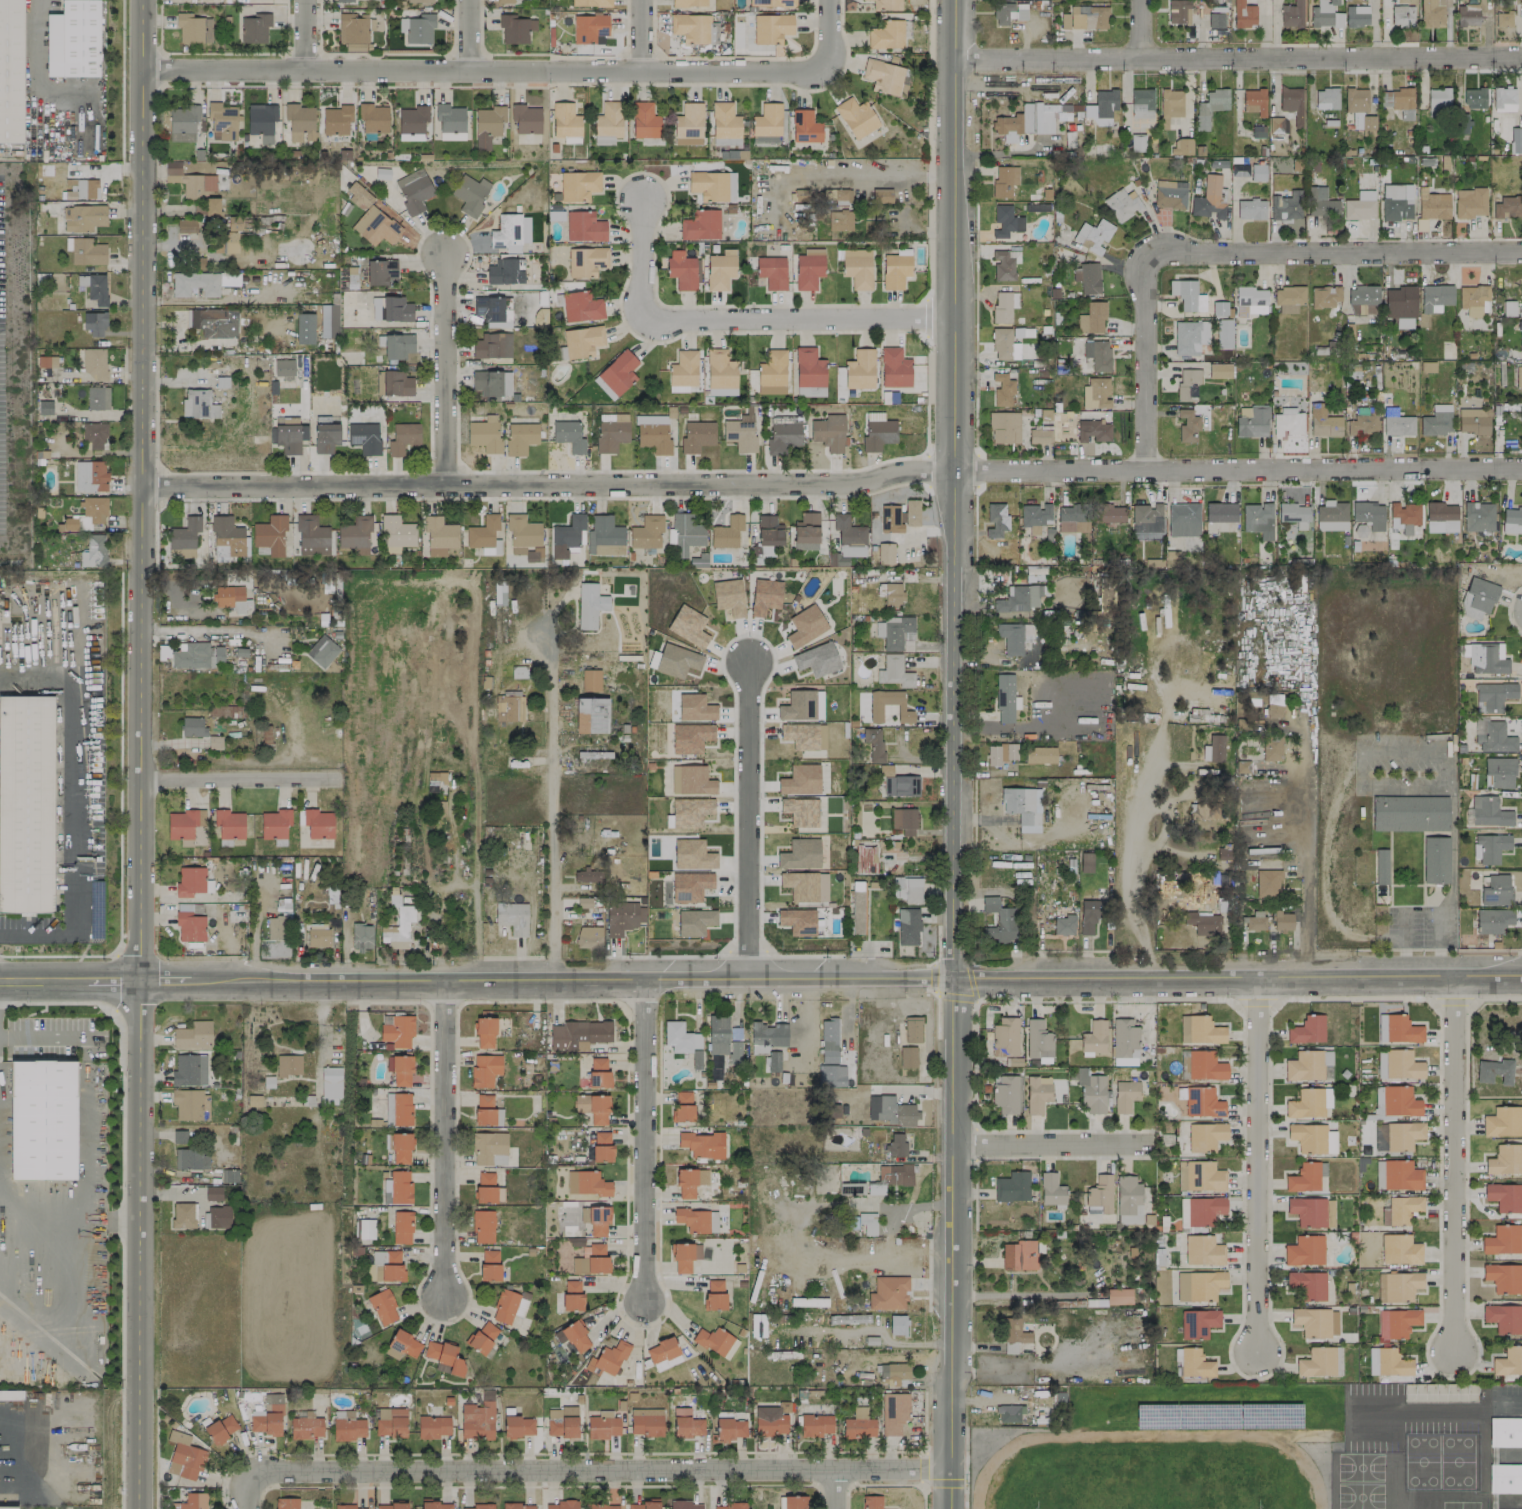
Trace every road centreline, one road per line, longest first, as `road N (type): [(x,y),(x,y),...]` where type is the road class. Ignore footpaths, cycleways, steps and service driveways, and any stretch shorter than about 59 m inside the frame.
road 1 (tertiary): [(957,0),(949,1508)]
road 2 (tertiary): [(145,0),(141,1508)]
road 3 (residential): [(145,487),(438,480),(862,485),(954,464),(1145,473),(1521,469)]
road 4 (tertiary): [(139,983),(952,980)]
road 5 (residential): [(251,1470),(949,1467)]
road 6 (residential): [(145,69),(832,72)]
road 7 (residential): [(1145,473),(1145,252),(1521,252)]
road 8 (tertiary): [(952,980),(1521,977)]
road 9 (residential): [(957,58),(1521,60)]
road 10 (residential): [(550,602),(552,981)]
road 11 (residential): [(1254,980),(1260,1354)]
road 12 (residential): [(1453,977),(1457,1350)]
road 13 (residential): [(650,981),(645,1302)]
road 14 (residential): [(956,318),(641,318)]
road 15 (residential): [(445,981),(445,1295)]
road 16 (residential): [(747,667),(746,980)]
road 17 (residential): [(443,244),(438,480)]
road 18 (residential): [(345,779),(143,779)]
road 19 (residential): [(952,1145),(1152,1140)]
road 20 (tertiary): [(0,984),(139,983)]
road 21 (residential): [(641,318),(641,194)]

